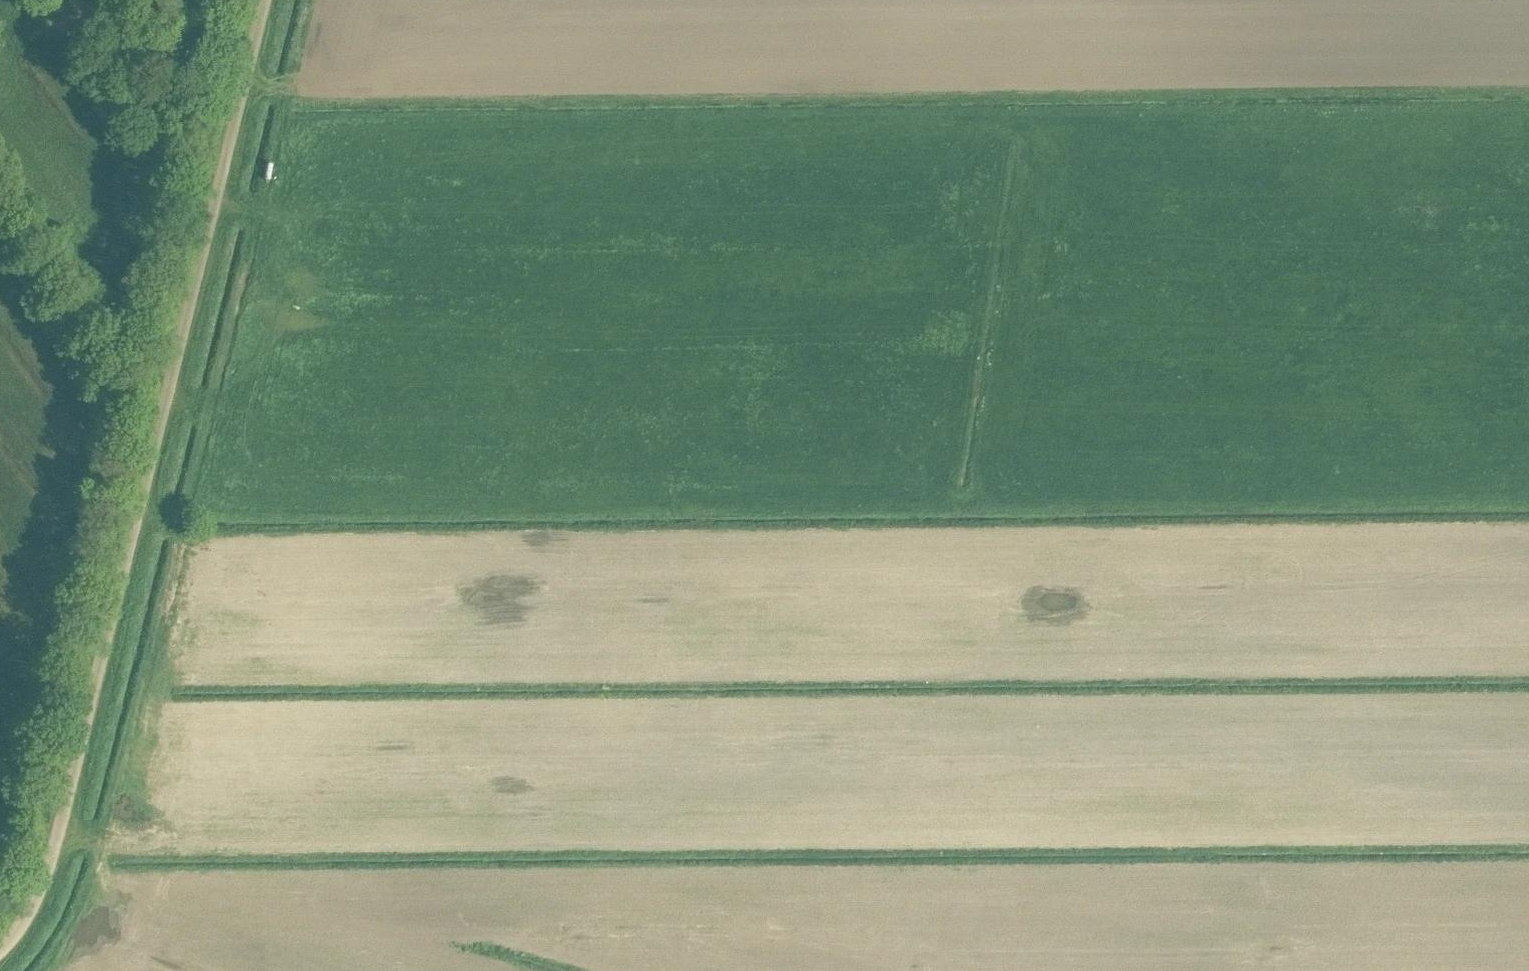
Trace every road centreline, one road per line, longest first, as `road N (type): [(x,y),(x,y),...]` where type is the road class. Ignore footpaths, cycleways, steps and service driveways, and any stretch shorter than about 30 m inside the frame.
road 1 (unclassified): [(0,950),(46,874),(61,822),(263,0)]

